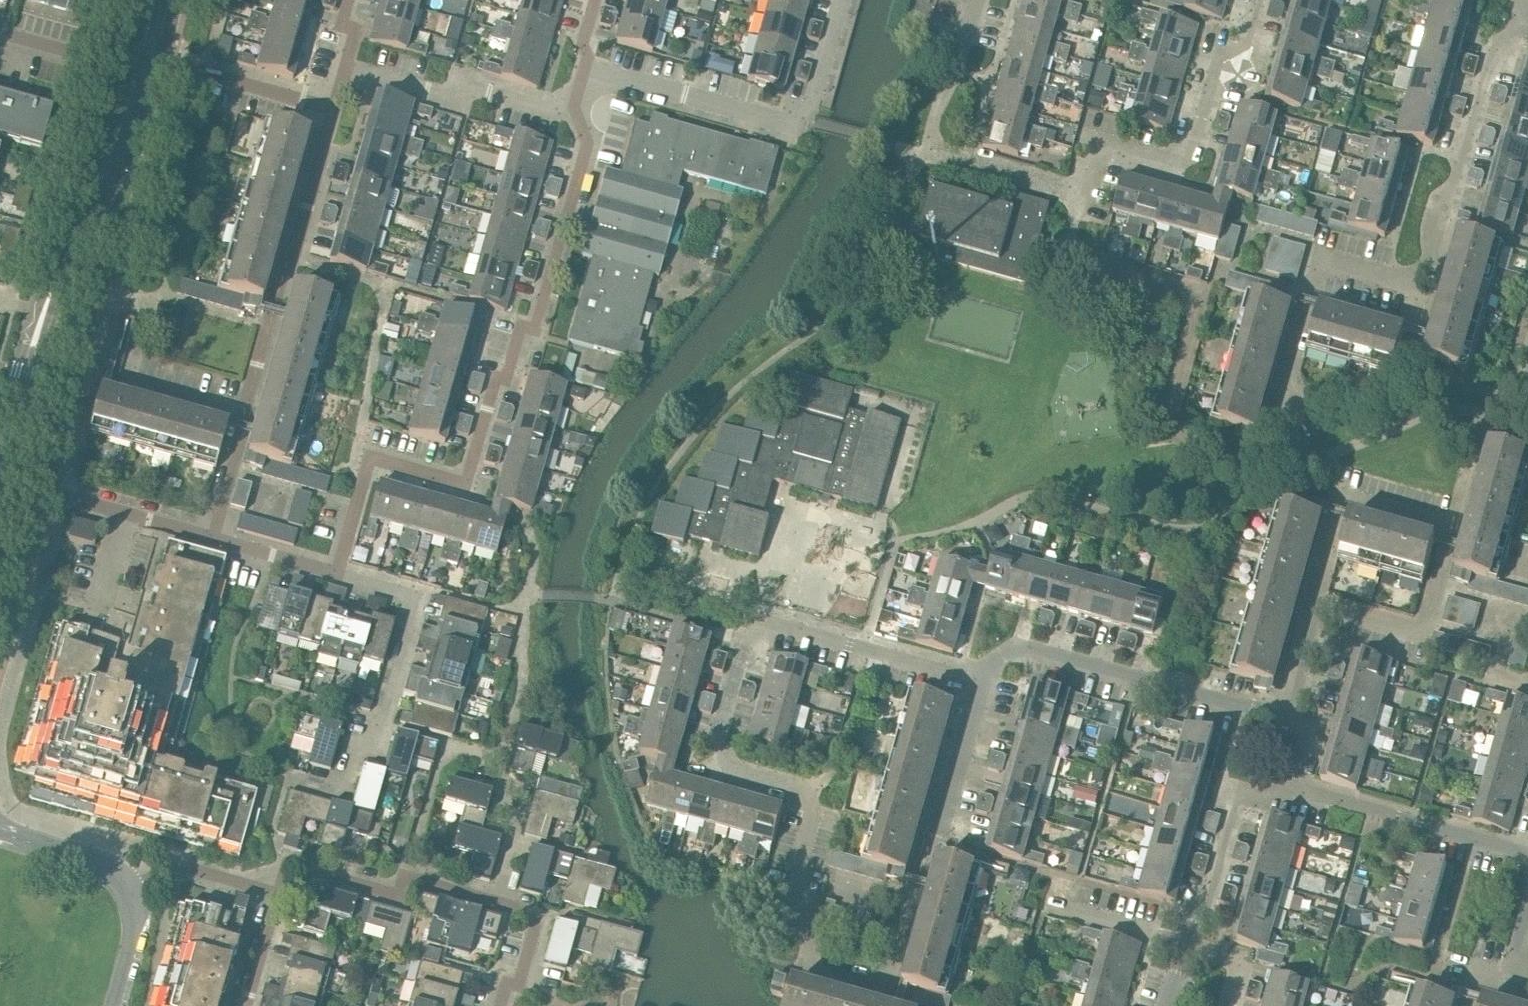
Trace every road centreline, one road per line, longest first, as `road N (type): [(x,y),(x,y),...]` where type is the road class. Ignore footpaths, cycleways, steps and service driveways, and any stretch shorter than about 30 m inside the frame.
road 1 (residential): [(981,680),(889,992),(804,968),(810,944),(799,934),(813,879),(793,869),(809,805),(801,789),(728,768),(721,757),(750,639)]
road 2 (residential): [(333,573),(366,457),(465,484),(496,376),(506,375),(523,323),(537,327),(587,138),(577,115)]
road 3 (residential): [(1270,435),(1323,258),(1415,282),(1436,246),(1495,44),(1518,23)]
road 4 (residential): [(1265,0),(1252,44),(1220,59),(1190,158),(1173,164),(1094,141),(1079,195),(925,154)]
road 5 (tertiary): [(0,449),(71,245),(134,140),(150,73)]
road 6 (residential): [(839,0),(803,125),(585,65)]
road 7 (residential): [(333,573),(418,597),(376,742),(356,743),(339,798),(306,788)]
road 8 (residential): [(1282,713),(1020,642),(981,680)]
road 9 (residential): [(246,411),(335,108)]
road 10 (residential): [(497,900),(404,876),(398,895),(288,862),(280,893)]
road 11 (residential): [(1527,853),(1291,784)]
road 12 (residential): [(750,639),(767,622),(981,680)]
road 13 (residential): [(577,115),(465,85),(429,92),(344,71)]
road 14 (residential): [(1312,606),(1342,490),(1454,522)]
road 15 (residential): [(1312,606),(1425,635),(1454,522)]
road 16 (residential): [(1183,944),(1194,910),(1208,909),(1244,789),(1291,784)]
road 17 (residential): [(335,108),(153,57)]
road 18 (residential): [(246,411),(86,367)]
road 19 (residential): [(925,154),(977,0)]
road 20 (residential): [(280,893),(171,864),(129,888)]
road 21 (residential): [(150,73),(0,32)]
road 22 (residential): [(498,1005),(505,981),(521,984),(535,926),(522,908),(497,900)]
road 23 (residential): [(1183,944),(1045,906)]
road 24 (tertiary): [(129,888),(89,859),(0,833)]
road 25 (residential): [(0,473),(126,512)]
road 26 (residential): [(212,537),(246,411)]
road 27 (residential): [(497,900),(512,844),(505,821),(516,777)]
road 28 (residential): [(212,537),(333,573)]
road 29 (residential): [(750,639),(629,605)]
road 30 (tertiary): [(115,1005),(136,923),(129,888)]

